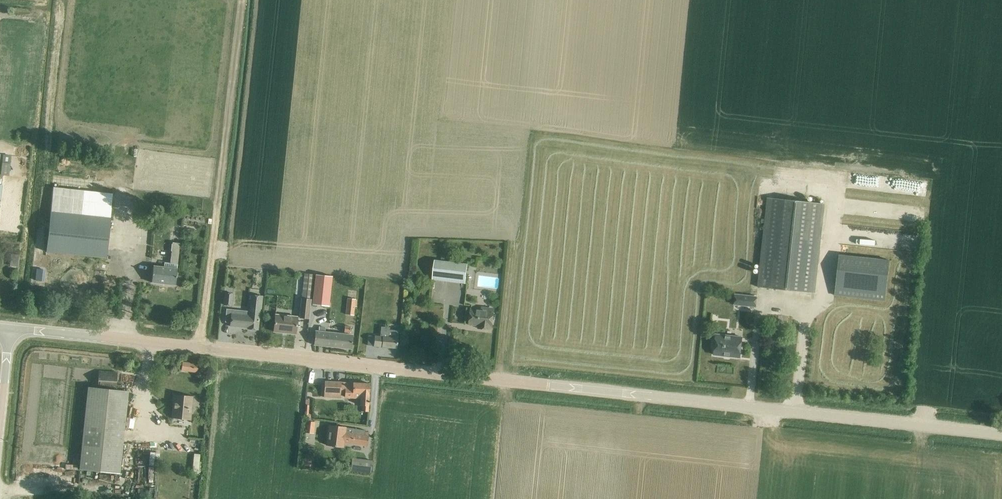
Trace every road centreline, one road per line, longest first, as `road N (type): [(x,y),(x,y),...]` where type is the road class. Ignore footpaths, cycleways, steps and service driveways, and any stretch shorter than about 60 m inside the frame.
road 1 (tertiary): [(1001,435),(11,330)]

